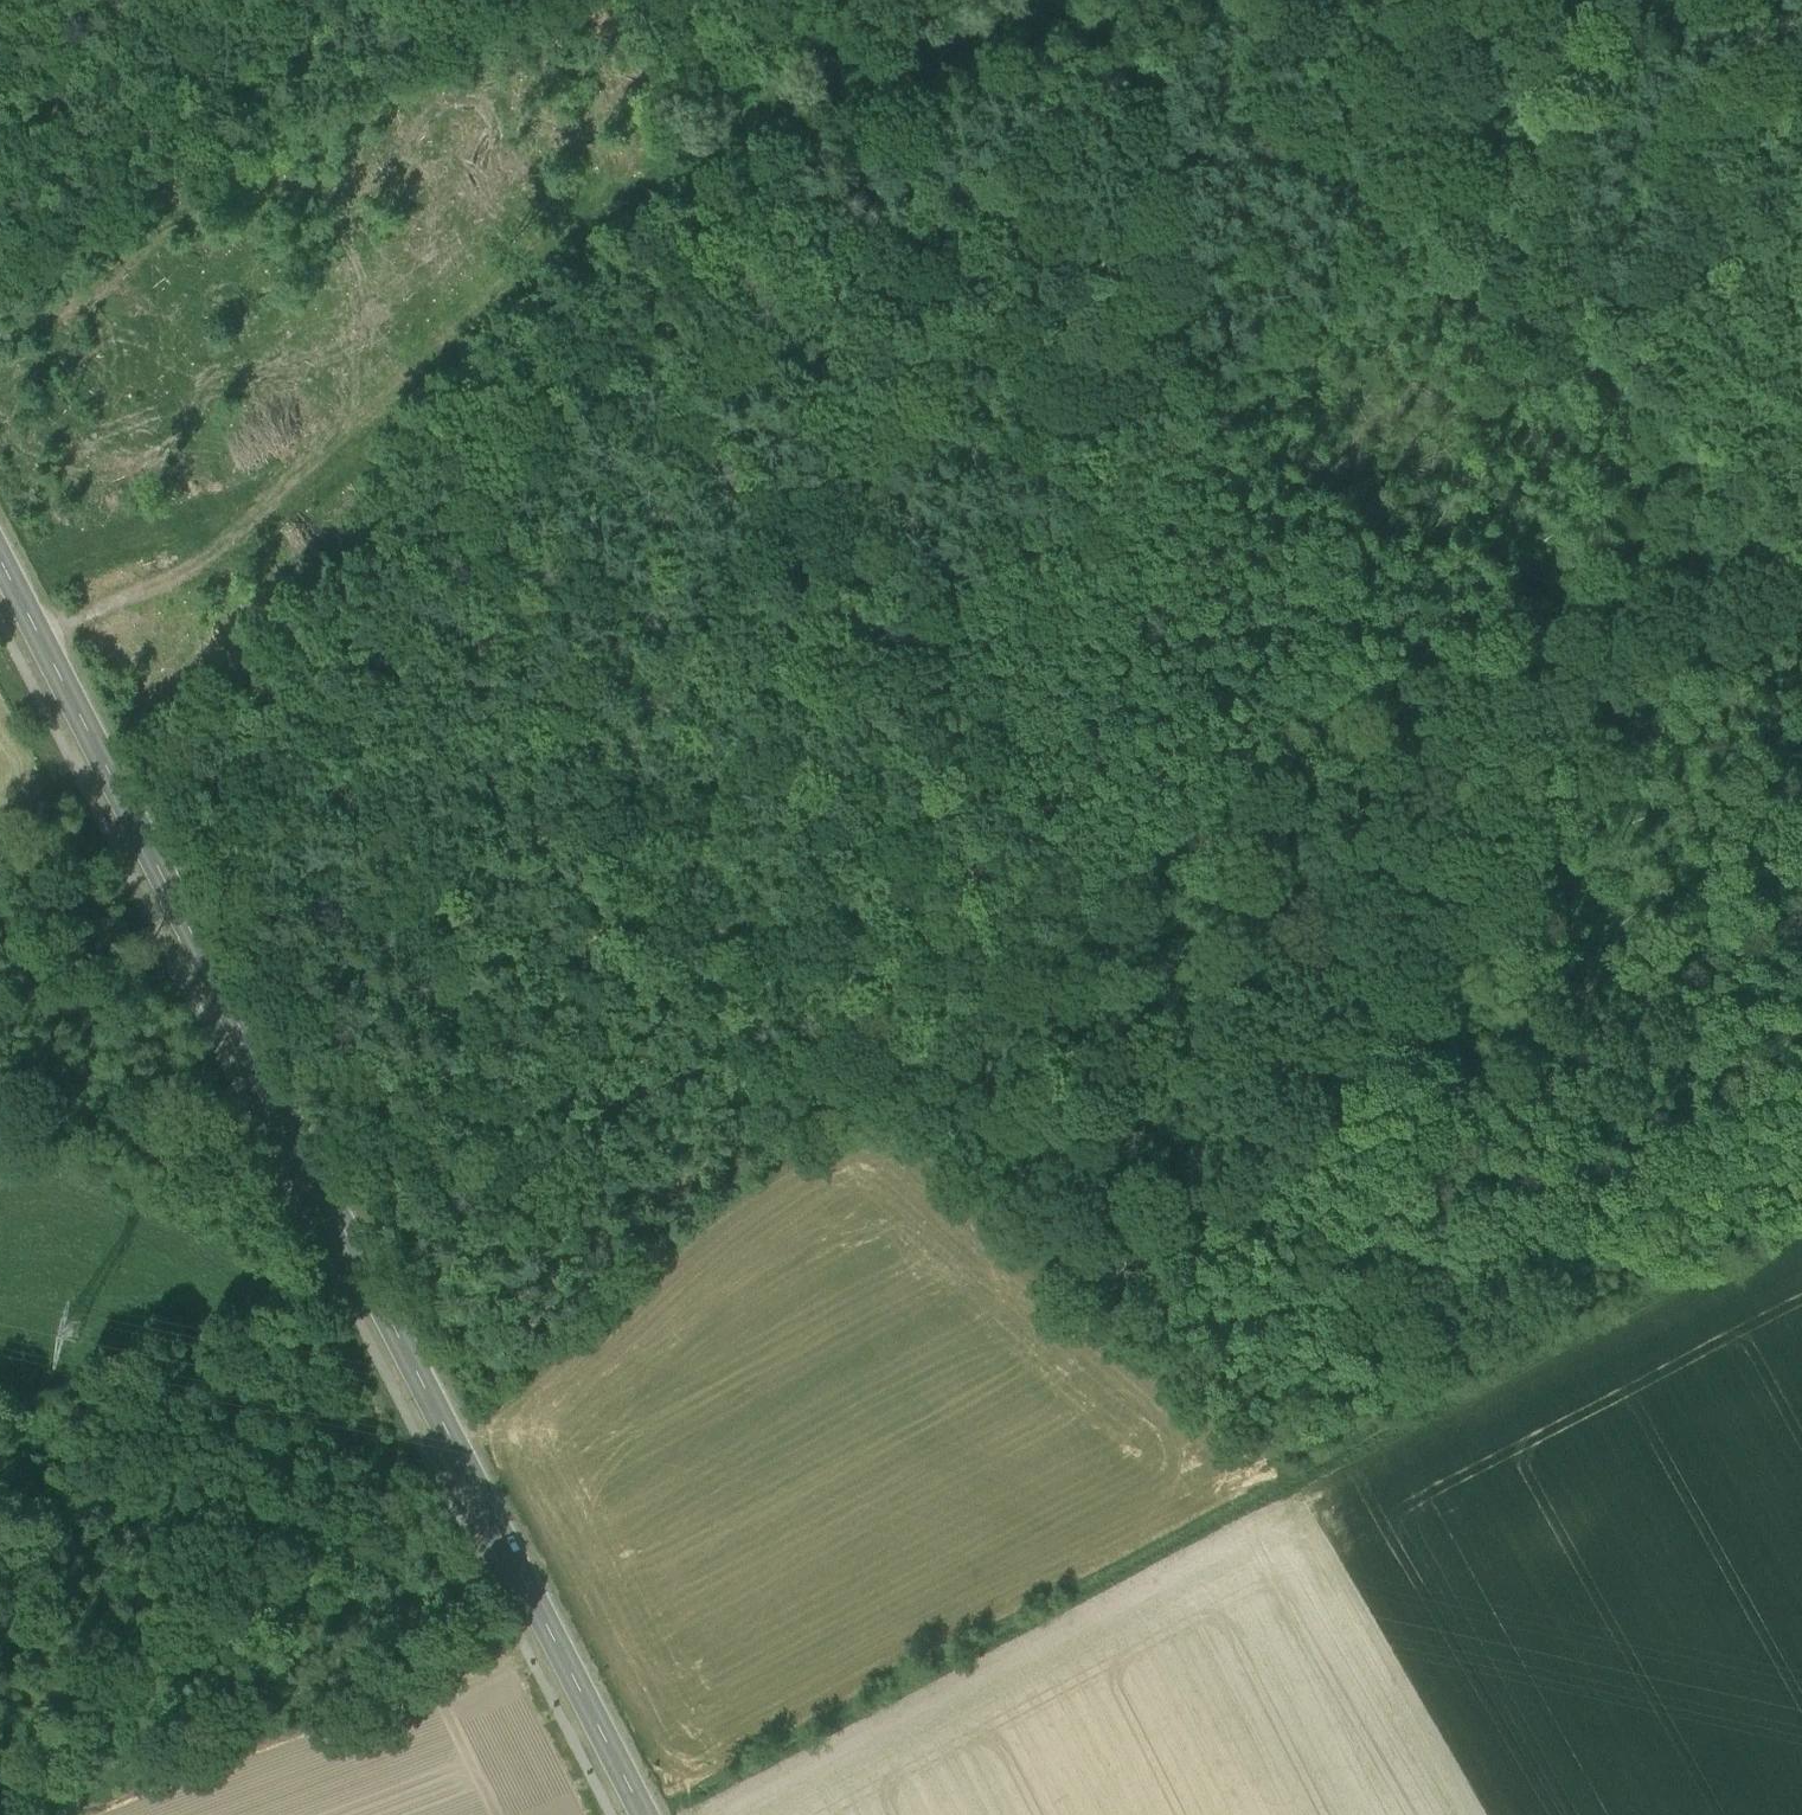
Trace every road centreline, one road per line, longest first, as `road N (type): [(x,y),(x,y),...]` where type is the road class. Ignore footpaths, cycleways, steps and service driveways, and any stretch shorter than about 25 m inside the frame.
road 1 (tertiary): [(643,1814),(0,563)]
road 2 (track): [(10,643),(217,552),(697,104),(939,0)]

